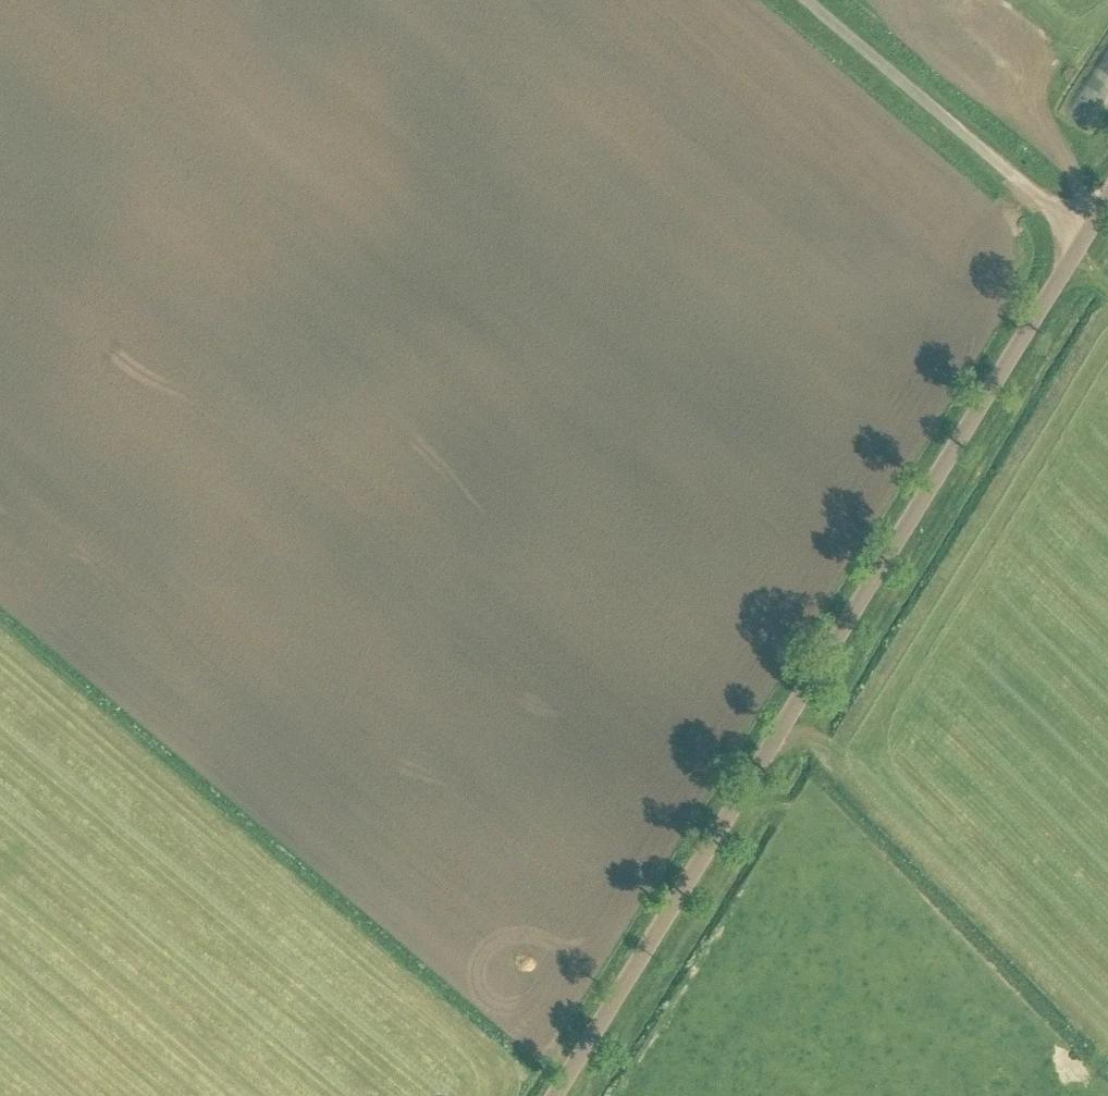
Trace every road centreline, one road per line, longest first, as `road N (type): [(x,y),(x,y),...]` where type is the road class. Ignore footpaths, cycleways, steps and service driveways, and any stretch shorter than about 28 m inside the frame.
road 1 (unclassified): [(1083,233),(552,1095)]
road 2 (unclassified): [(808,0),(1083,233)]

